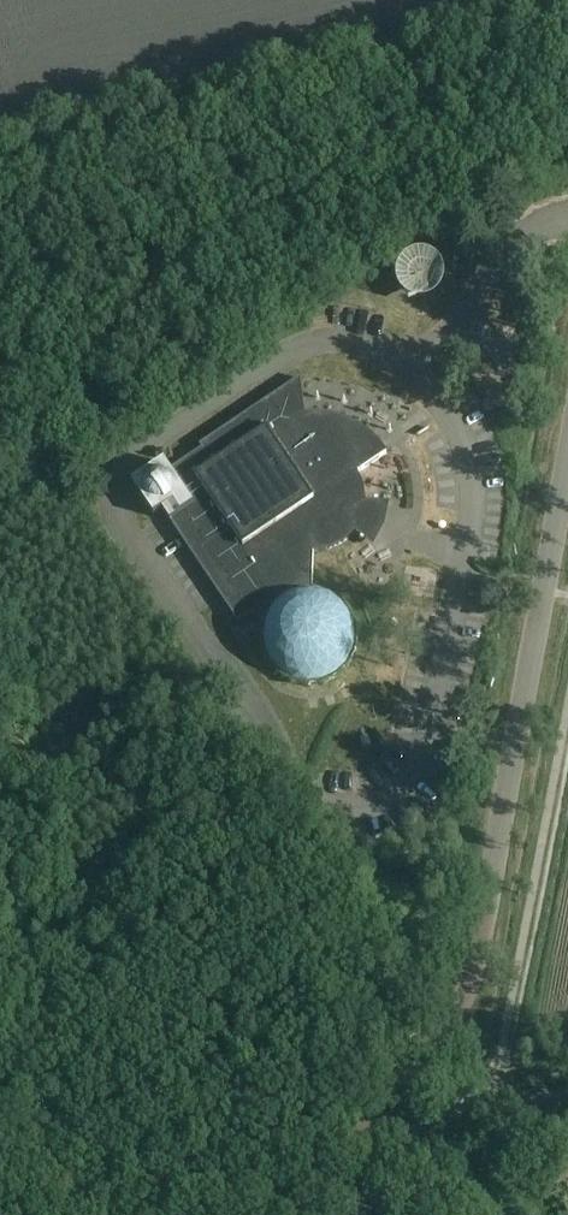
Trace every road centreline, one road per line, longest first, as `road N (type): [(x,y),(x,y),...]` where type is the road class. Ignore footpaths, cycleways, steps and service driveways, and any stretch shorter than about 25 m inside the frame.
road 1 (unclassified): [(379,1107),(465,994),(567,471)]
road 2 (unclassified): [(450,1163),(491,1108),(567,1095)]
road 3 (unclassified): [(296,1214),(379,1107)]

